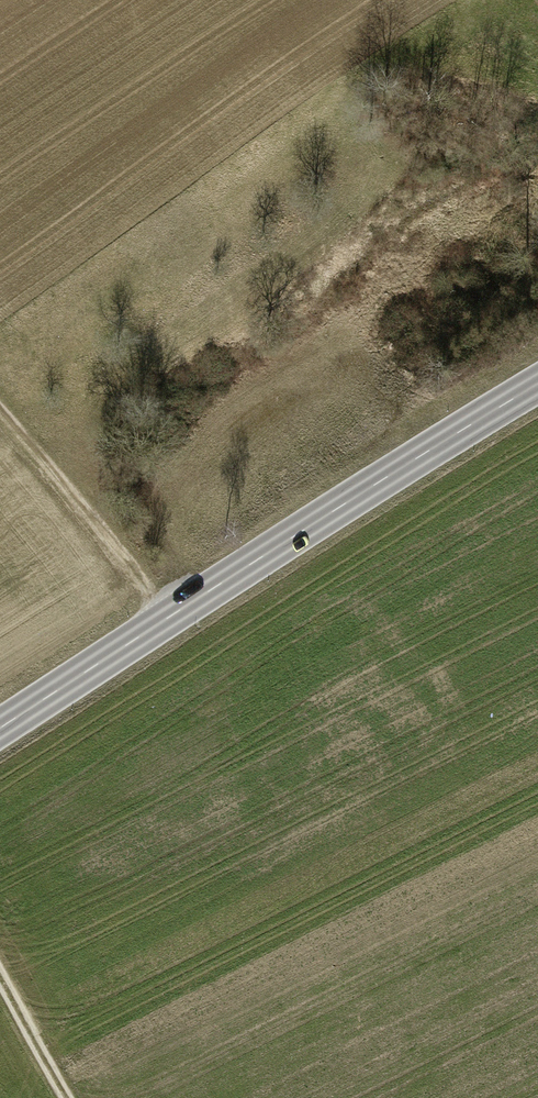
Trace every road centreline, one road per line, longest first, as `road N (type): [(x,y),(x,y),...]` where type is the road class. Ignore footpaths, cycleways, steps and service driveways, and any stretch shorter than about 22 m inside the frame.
road 1 (primary): [(0,728),(537,384)]
road 2 (track): [(171,615),(0,405)]
road 3 (track): [(0,978),(68,1097)]

